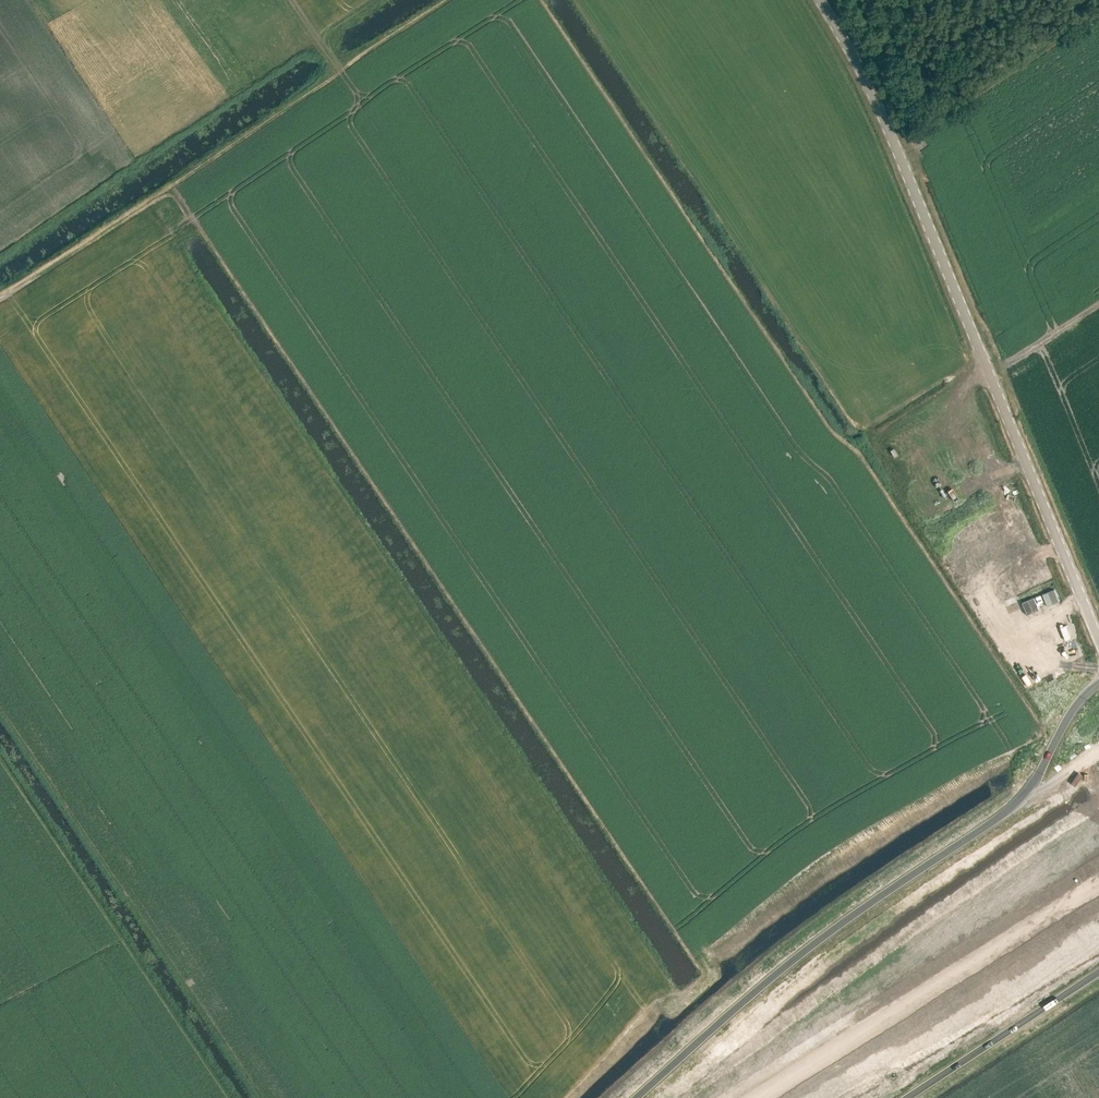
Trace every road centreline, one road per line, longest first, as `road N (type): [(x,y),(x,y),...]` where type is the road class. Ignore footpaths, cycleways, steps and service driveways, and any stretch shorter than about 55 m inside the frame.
road 1 (unclassified): [(1098,643),(865,78),(820,0)]
road 2 (trunk): [(1098,749),(849,913),(633,1097)]
road 3 (trunk): [(749,1097),(1098,873)]
road 4 (trunk): [(903,1097),(1098,972)]

